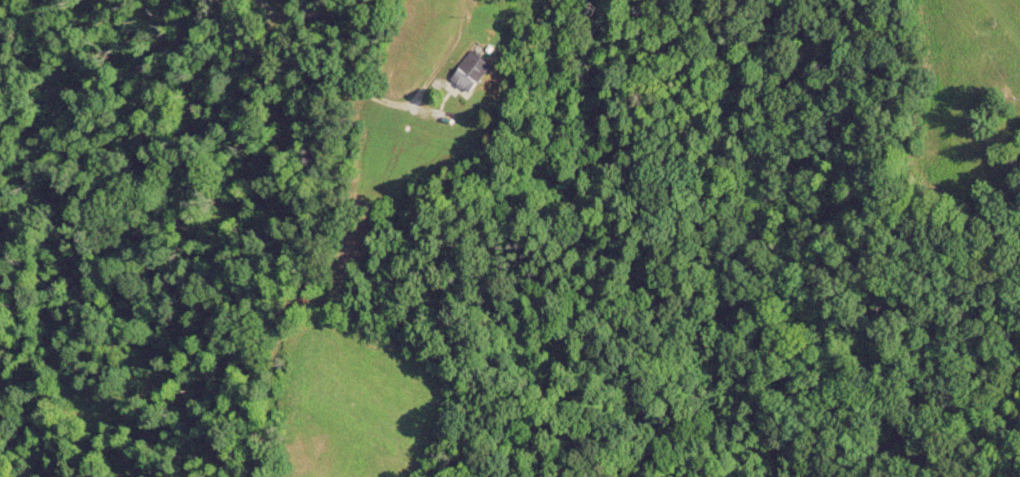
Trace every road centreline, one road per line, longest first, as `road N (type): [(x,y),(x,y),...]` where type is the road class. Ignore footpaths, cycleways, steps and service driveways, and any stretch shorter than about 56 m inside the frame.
road 1 (residential): [(441,0),(335,92),(219,47),(215,0)]

